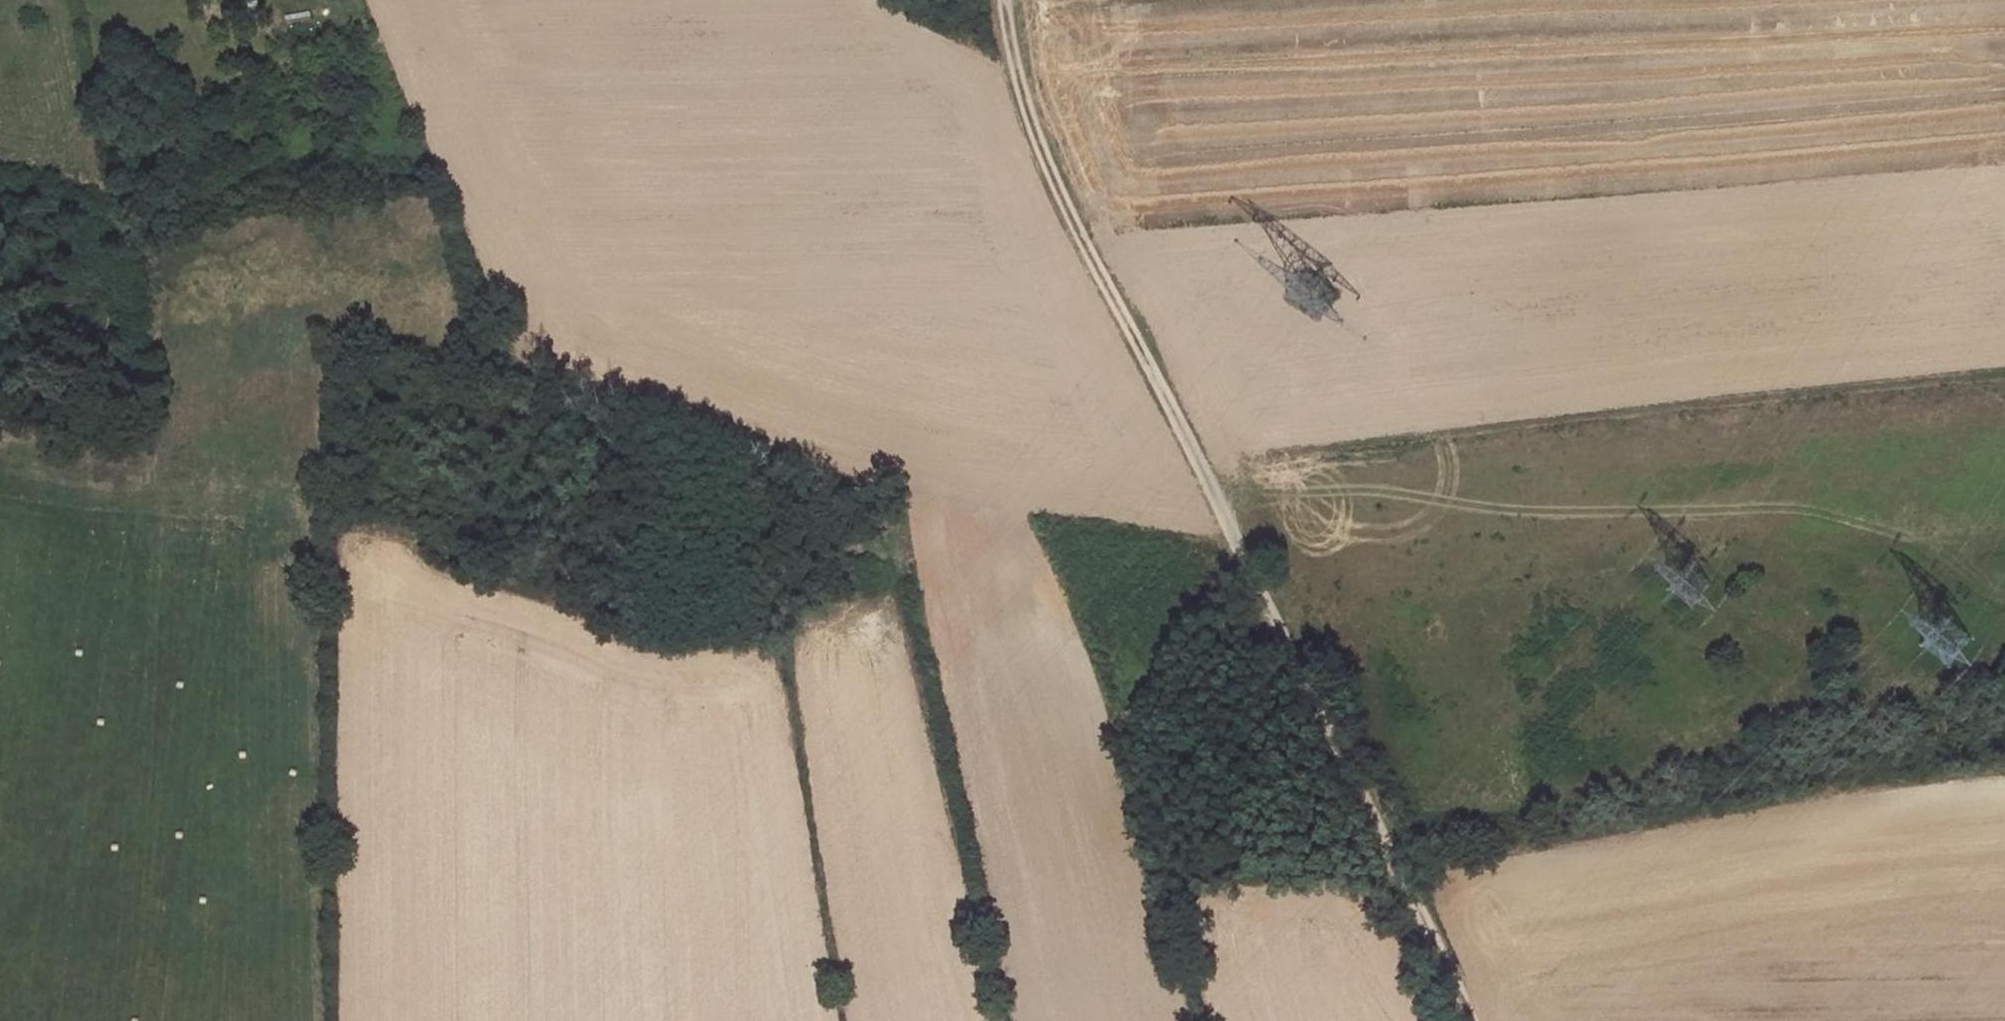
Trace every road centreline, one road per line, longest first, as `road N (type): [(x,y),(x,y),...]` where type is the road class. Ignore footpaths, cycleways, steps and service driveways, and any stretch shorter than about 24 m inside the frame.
road 1 (track): [(1473,1020),(1054,180),(1023,100),(1004,0)]
road 2 (track): [(1209,483),(1270,468),(2004,386)]

